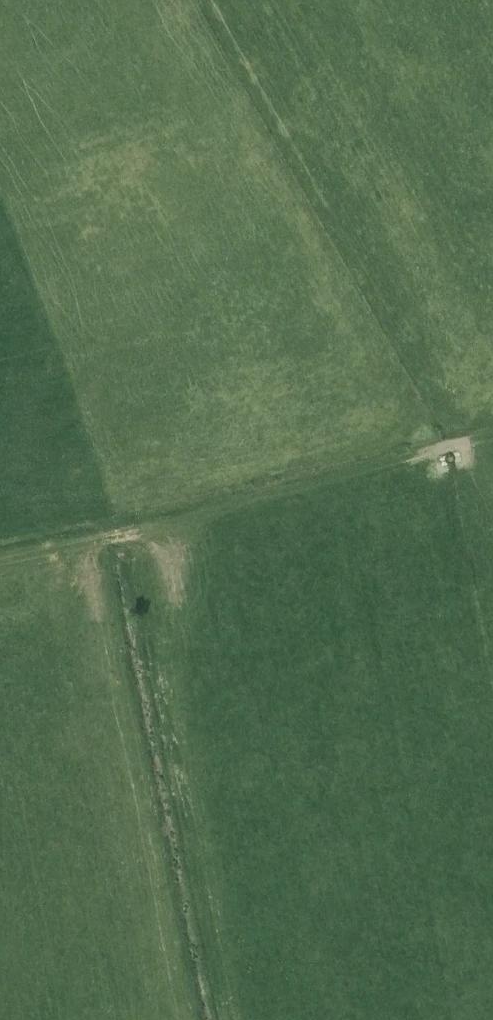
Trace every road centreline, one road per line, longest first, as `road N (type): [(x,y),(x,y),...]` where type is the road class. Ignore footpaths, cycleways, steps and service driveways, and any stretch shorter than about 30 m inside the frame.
road 1 (track): [(492,442),(0,557)]

